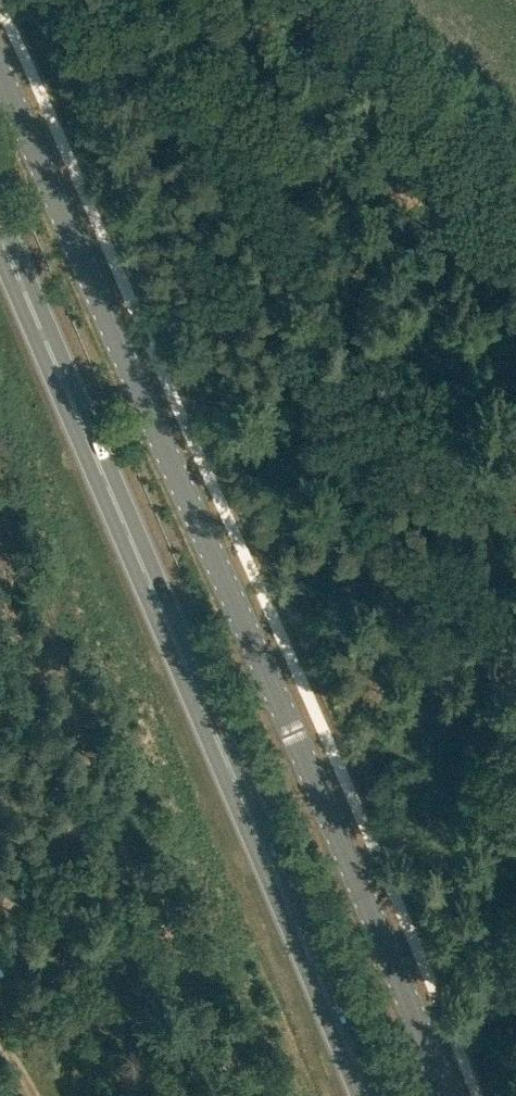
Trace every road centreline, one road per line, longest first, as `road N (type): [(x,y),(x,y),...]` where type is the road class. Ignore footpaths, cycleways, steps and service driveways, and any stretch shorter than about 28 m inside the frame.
road 1 (tertiary): [(447,1095),(0,68)]
road 2 (trunk): [(365,1095),(274,865),(0,234)]

